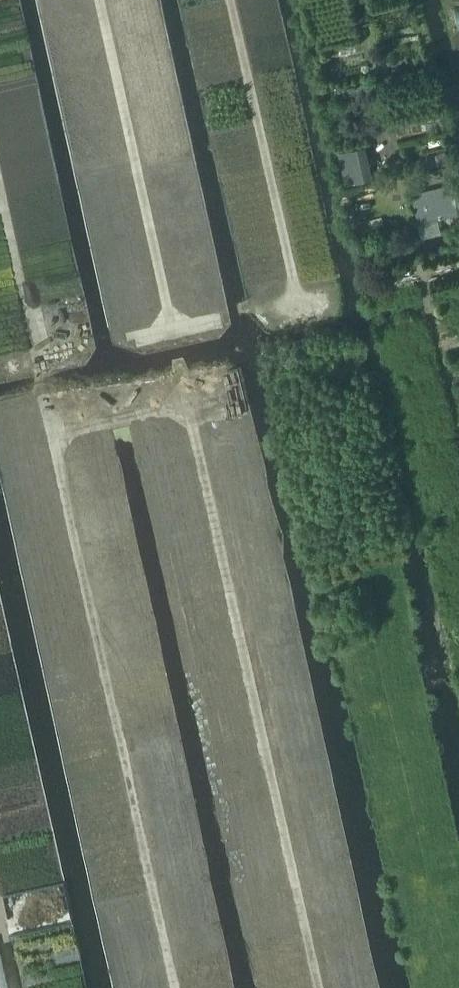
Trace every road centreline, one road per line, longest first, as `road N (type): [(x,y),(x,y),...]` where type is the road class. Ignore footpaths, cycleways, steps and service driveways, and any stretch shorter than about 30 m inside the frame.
road 1 (track): [(430,285),(365,0)]

